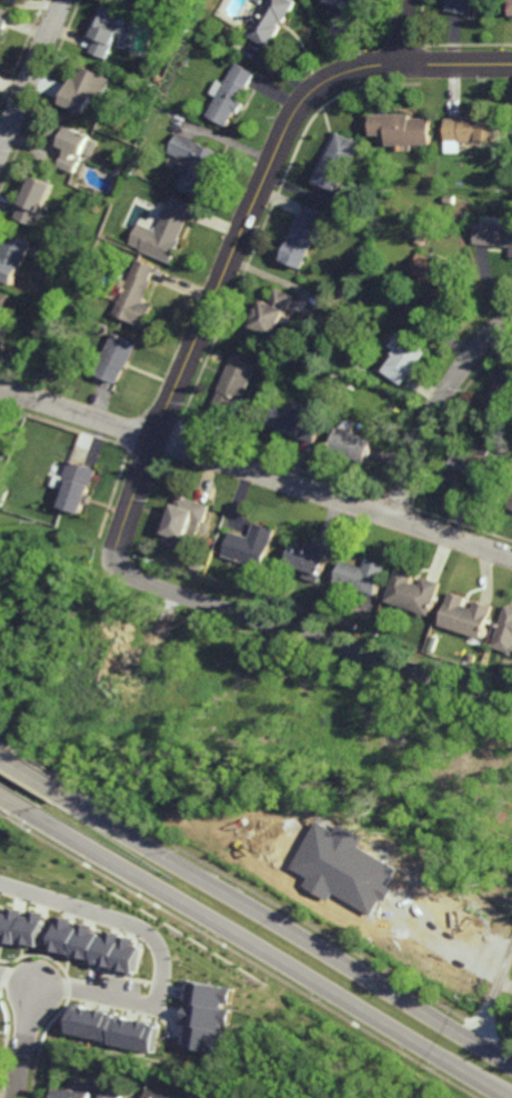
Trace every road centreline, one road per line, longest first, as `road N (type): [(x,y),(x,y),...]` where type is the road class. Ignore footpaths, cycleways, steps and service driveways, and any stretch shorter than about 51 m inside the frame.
road 1 (residential): [(511,64),(369,67),(307,98),(153,439),(119,543),(120,568)]
road 2 (primary): [(27,810),(507,1097)]
road 3 (residential): [(511,557),(0,387)]
road 4 (primary): [(511,1064),(67,799)]
road 5 (residential): [(511,709),(120,568)]
road 6 (residential): [(511,320),(475,351),(431,417),(392,517)]
road 7 (residential): [(65,0),(0,157)]

